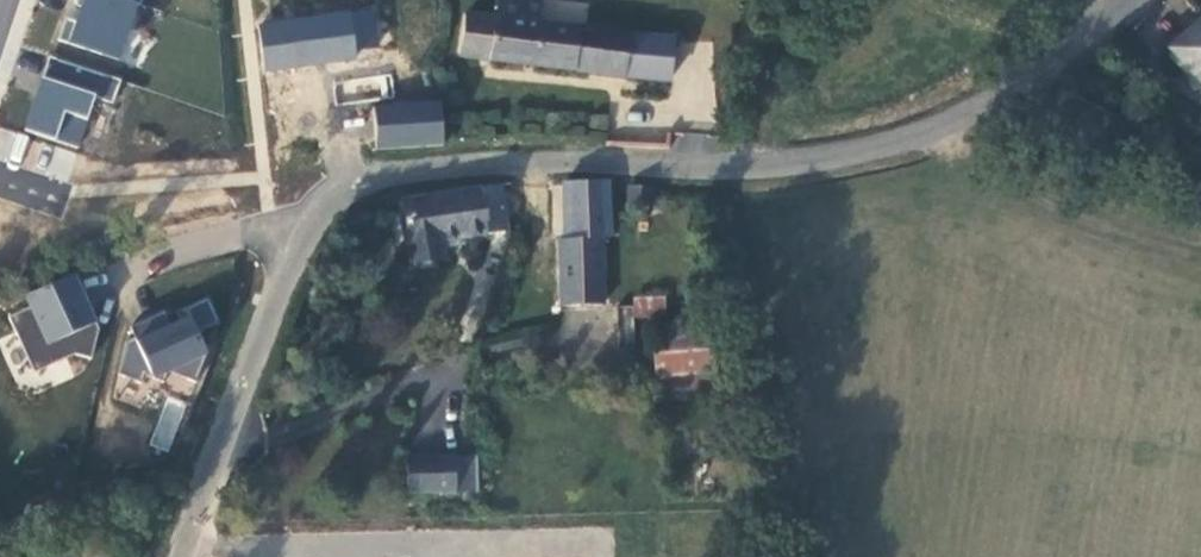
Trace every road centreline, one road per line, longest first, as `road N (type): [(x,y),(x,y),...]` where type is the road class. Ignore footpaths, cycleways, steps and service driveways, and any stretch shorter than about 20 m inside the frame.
road 1 (tertiary): [(294,247),(327,206),(372,176),(490,161),(724,173),(880,148),(998,106),(1116,0)]
road 2 (residential): [(598,544),(183,553)]
road 3 (tertiary): [(183,553),(294,247)]
road 4 (unknown): [(211,471),(0,538)]
road 5 (track): [(998,106),(1200,191)]
road 6 (residential): [(116,276),(262,231),(294,247)]

